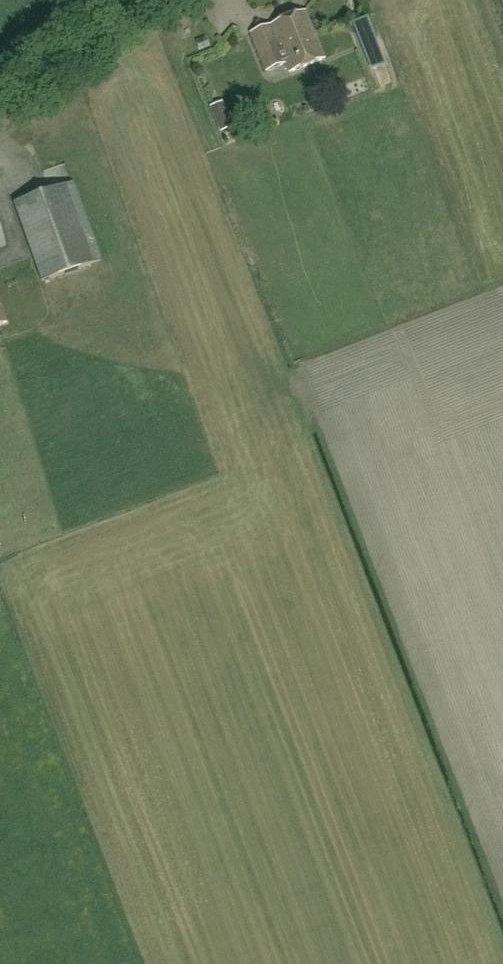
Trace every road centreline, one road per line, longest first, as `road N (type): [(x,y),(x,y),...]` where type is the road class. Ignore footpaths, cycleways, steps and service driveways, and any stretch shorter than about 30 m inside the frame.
road 1 (unclassified): [(0,119),(163,0)]

